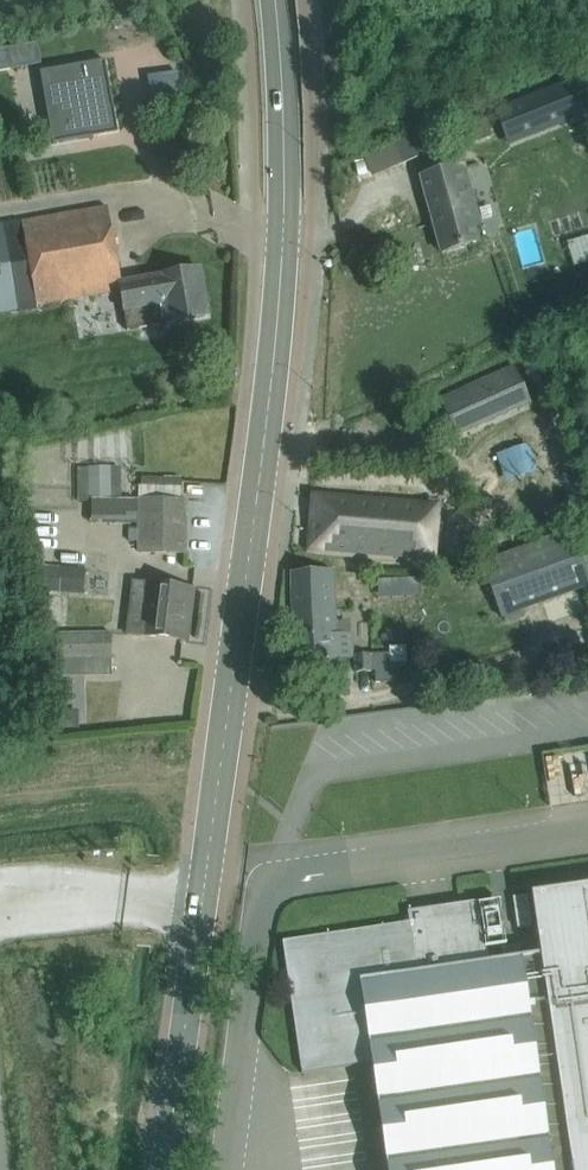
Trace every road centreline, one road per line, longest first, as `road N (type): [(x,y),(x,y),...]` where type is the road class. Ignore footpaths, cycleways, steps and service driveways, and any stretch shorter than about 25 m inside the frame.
road 1 (unclassified): [(164,1169),(227,723),(277,218)]
road 2 (unclassified): [(277,218),(267,0)]

